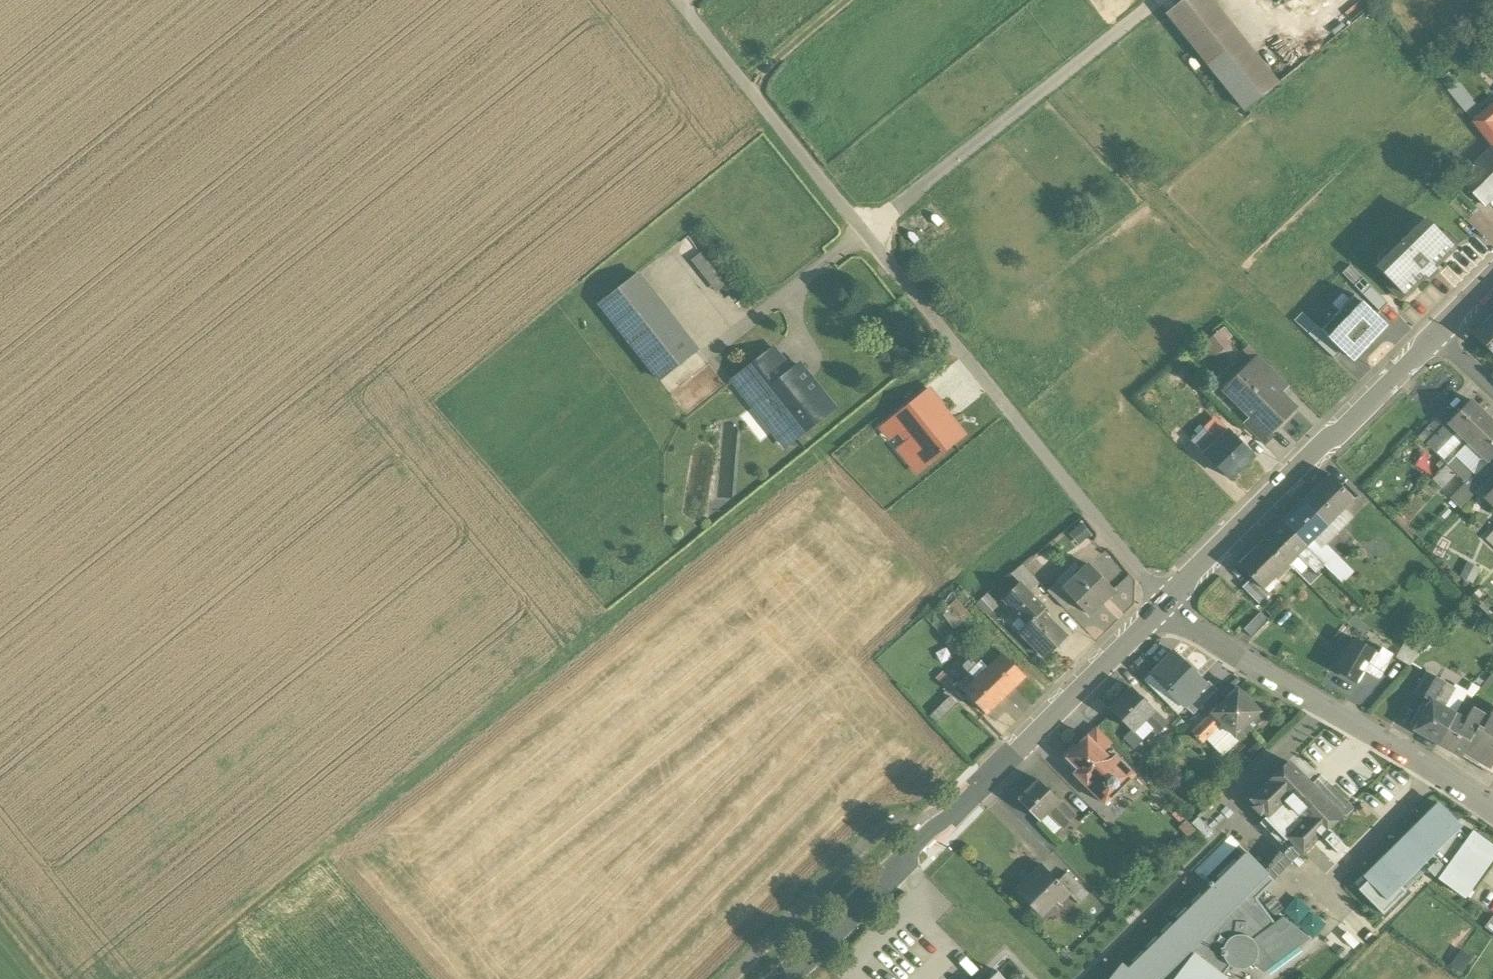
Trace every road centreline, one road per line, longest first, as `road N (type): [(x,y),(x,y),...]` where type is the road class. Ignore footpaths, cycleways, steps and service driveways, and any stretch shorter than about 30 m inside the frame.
road 1 (track): [(680,0),(1167,603)]
road 2 (tertiary): [(1167,603),(785,978)]
road 3 (residential): [(1167,603),(1255,670),(1492,813)]
road 4 (tertiary): [(1433,336),(1167,603)]
road 5 (track): [(868,235),(1162,0)]

